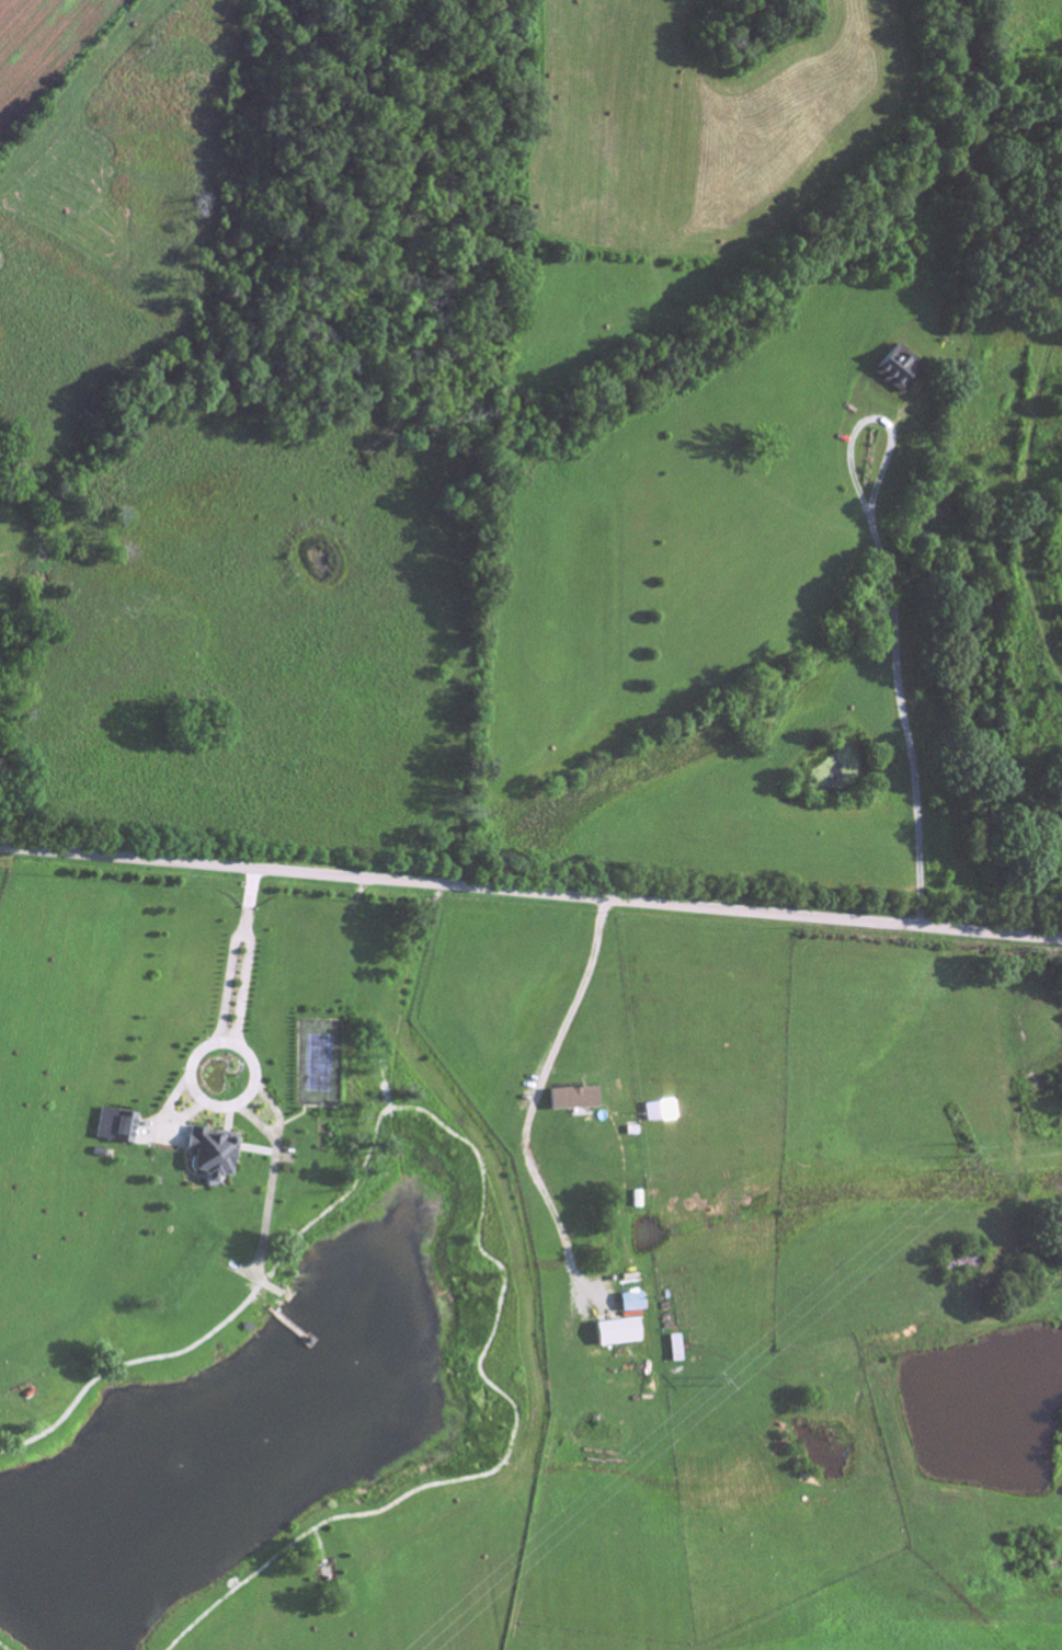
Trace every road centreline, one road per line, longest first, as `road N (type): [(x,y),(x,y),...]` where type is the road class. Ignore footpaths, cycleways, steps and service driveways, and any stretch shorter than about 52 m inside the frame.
road 1 (residential): [(1061,941),(0,848)]

